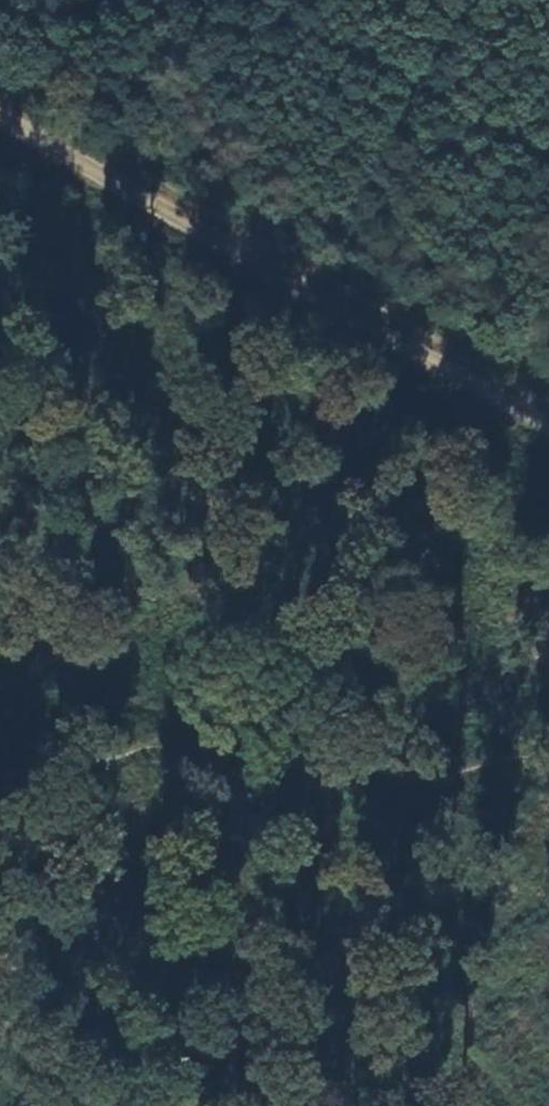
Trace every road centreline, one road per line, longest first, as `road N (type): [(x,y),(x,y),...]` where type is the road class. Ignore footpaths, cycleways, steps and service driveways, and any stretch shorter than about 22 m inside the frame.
road 1 (track): [(0,120),(548,427)]

